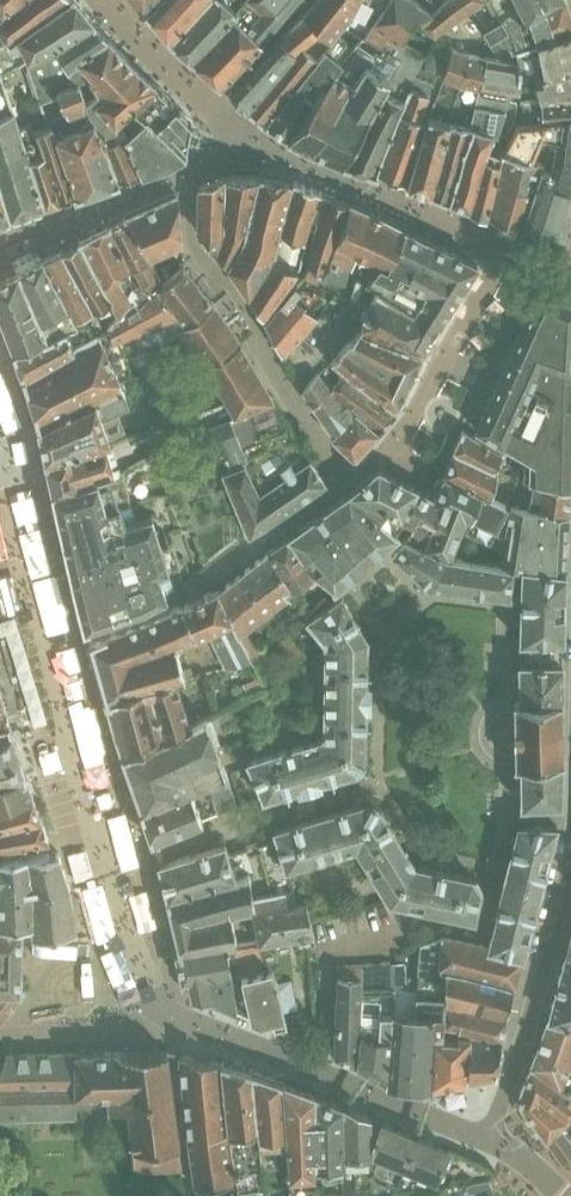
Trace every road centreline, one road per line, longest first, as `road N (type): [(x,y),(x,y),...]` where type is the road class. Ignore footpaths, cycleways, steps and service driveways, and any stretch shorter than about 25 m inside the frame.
road 1 (residential): [(345,481),(181,595),(45,647)]
road 2 (residential): [(570,843),(556,926),(490,1140)]
road 3 (residential): [(426,923),(325,953),(323,1071)]
road 4 (residential): [(98,841),(45,647)]
road 5 (residential): [(171,1027),(98,841)]
road 6 (residential): [(490,1140),(323,1071)]
road 7 (residential): [(171,1027),(0,1032)]
road 8 (residential): [(45,647),(0,490)]
road 9 (residential): [(323,1071),(171,1027)]

